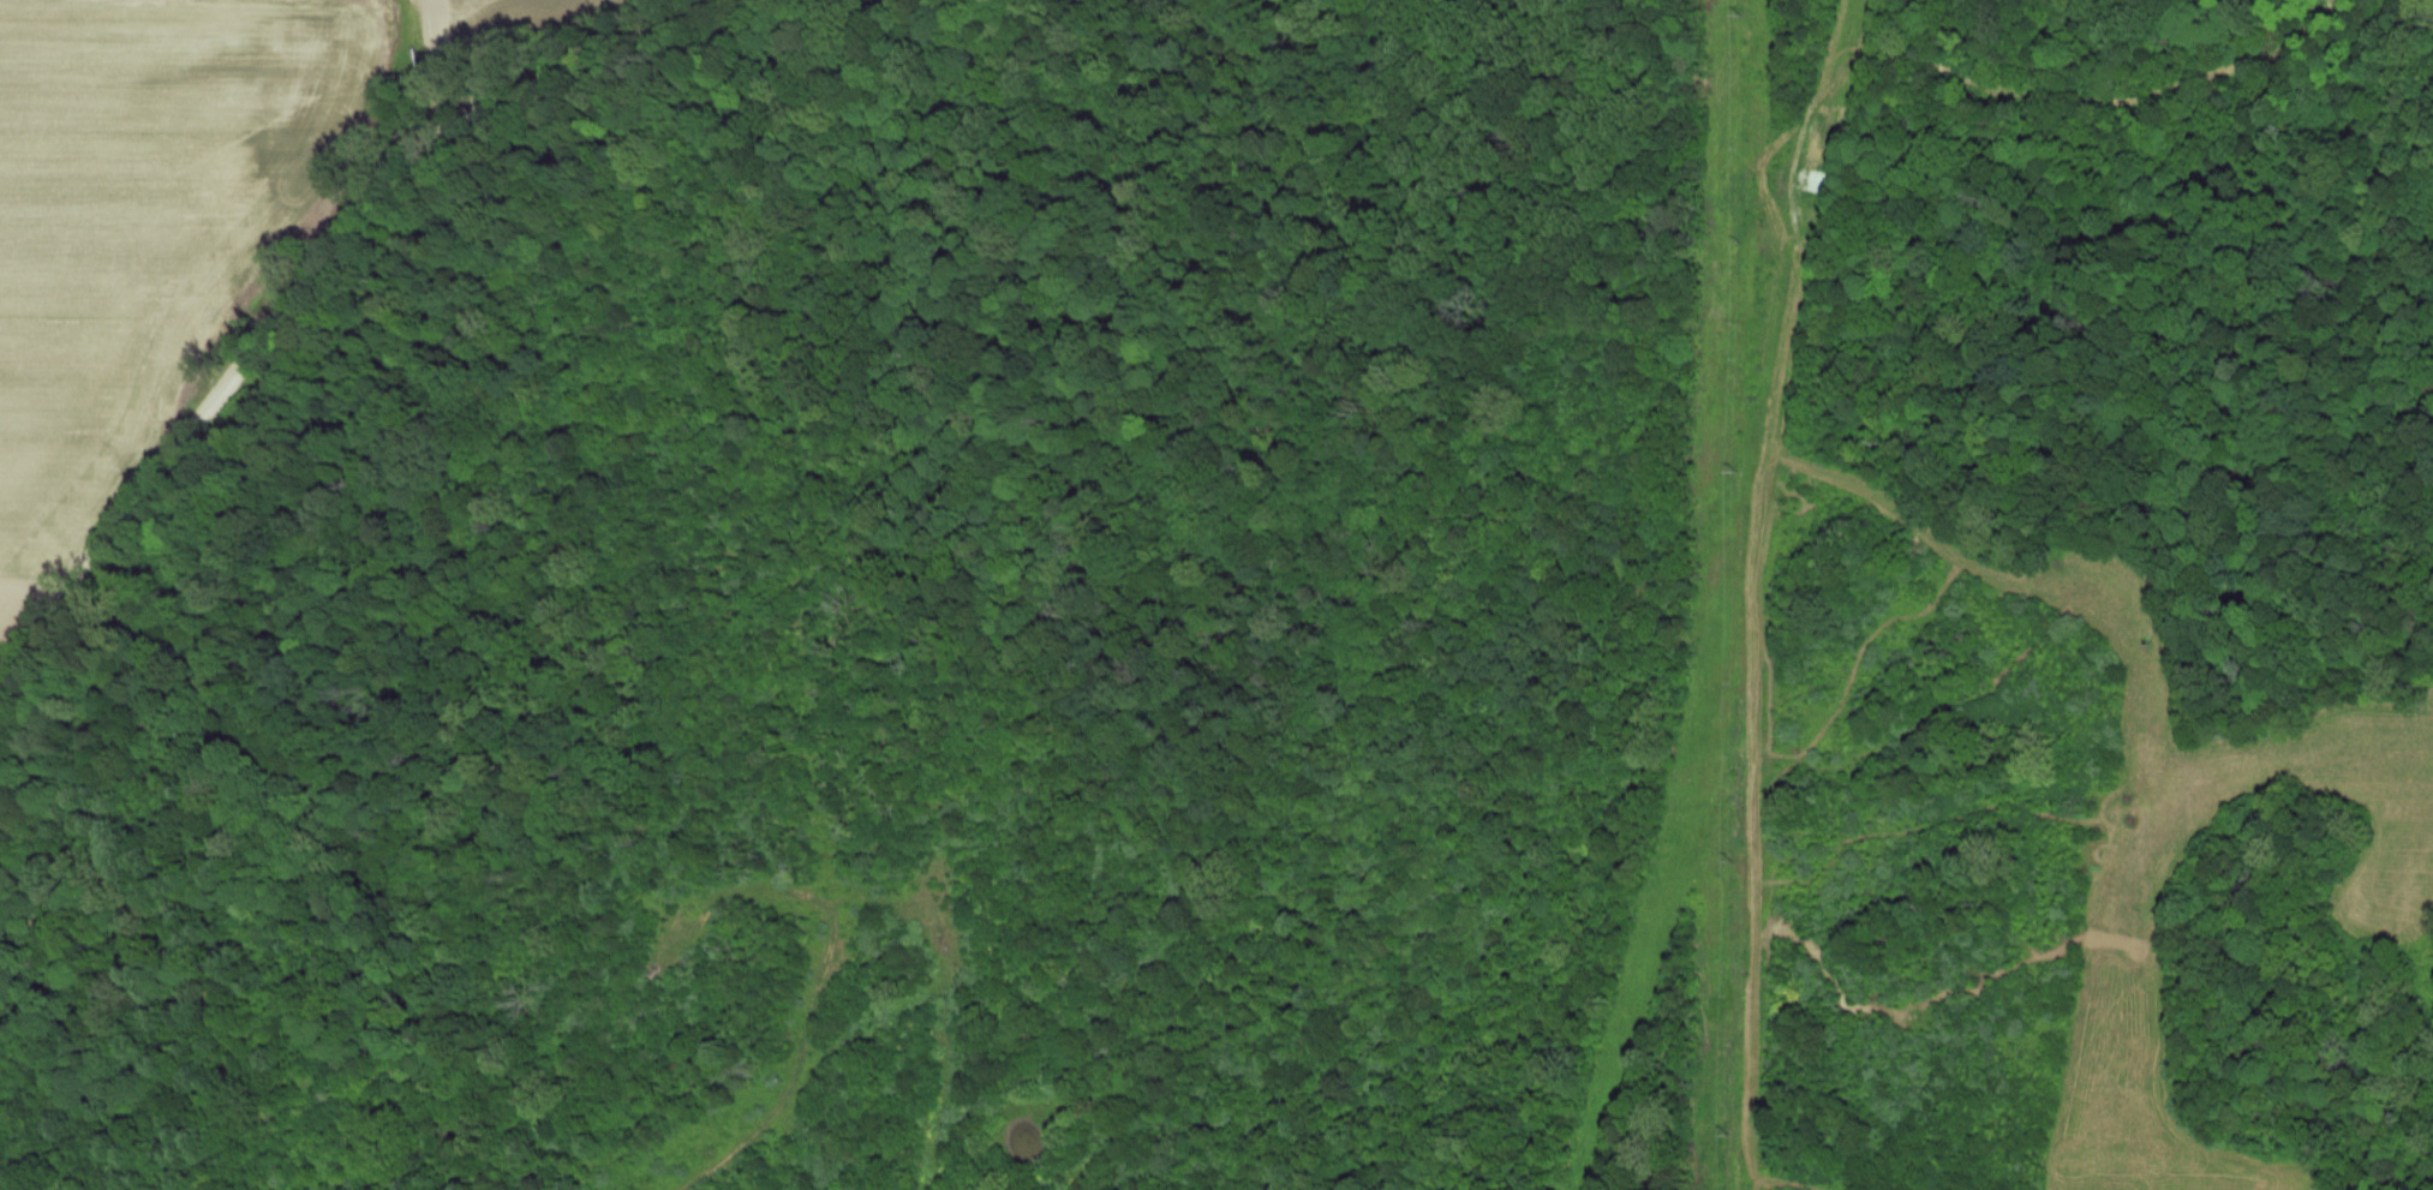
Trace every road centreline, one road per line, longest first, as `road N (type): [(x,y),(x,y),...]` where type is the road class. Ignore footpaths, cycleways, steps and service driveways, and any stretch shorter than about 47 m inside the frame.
road 1 (residential): [(0,685),(70,576),(385,183),(443,133),(502,100),(733,0)]

